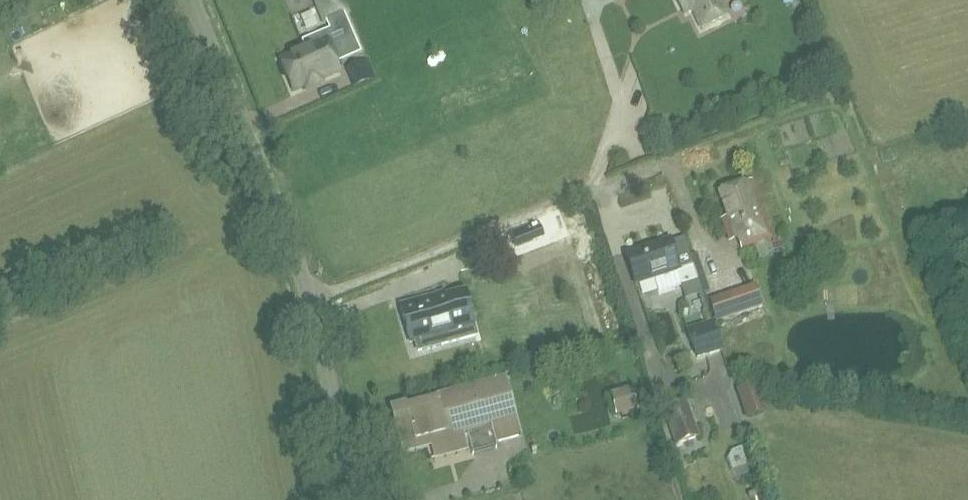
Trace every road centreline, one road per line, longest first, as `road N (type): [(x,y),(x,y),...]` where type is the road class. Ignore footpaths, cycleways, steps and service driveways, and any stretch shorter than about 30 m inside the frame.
road 1 (unclassified): [(350,499),(315,320),(192,0)]

